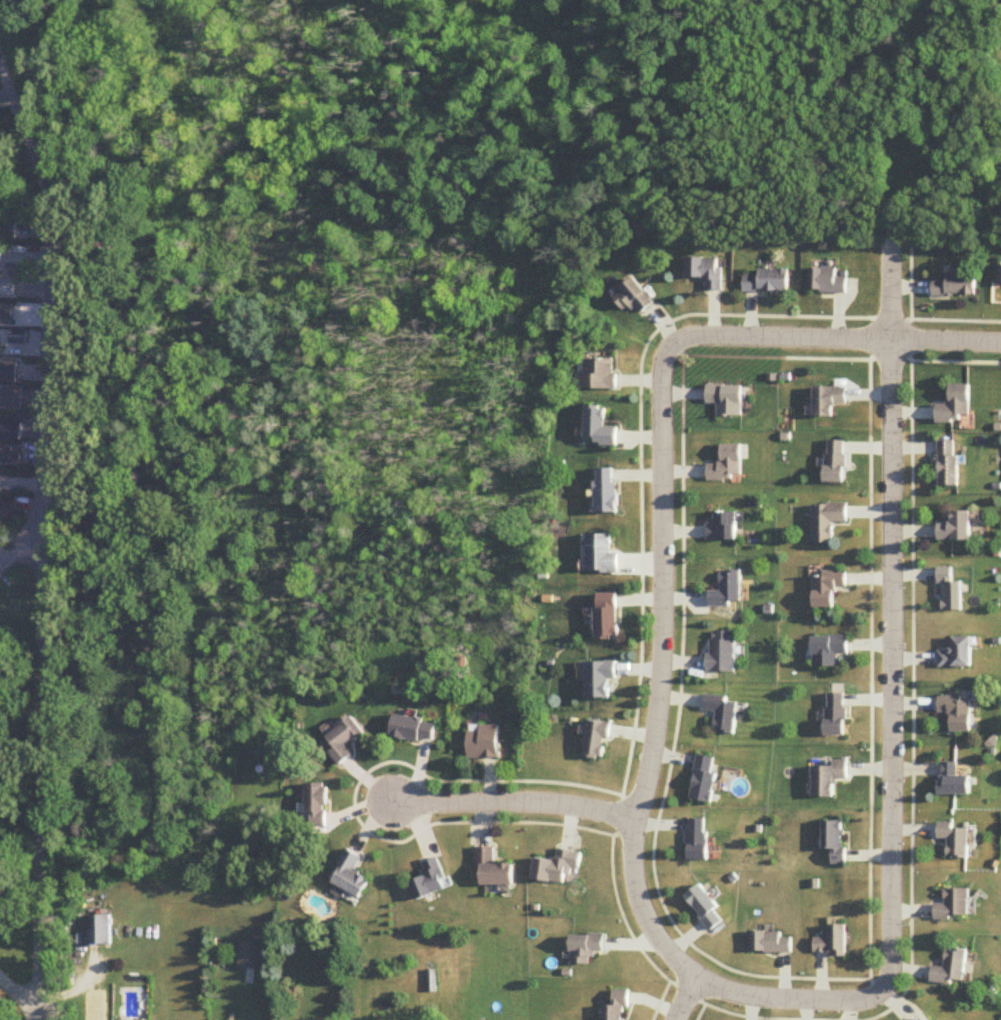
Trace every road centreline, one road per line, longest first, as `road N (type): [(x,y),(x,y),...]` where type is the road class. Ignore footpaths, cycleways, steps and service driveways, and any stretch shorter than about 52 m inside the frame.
road 1 (residential): [(0,58),(43,180),(51,230),(42,1019)]
road 2 (residential): [(689,980),(762,1006),(860,1006),(887,984),(897,236)]
road 3 (residential): [(688,372),(677,396),(665,691),(630,875),(646,930),(689,980)]
road 4 (residential): [(688,372),(716,353),(1000,350)]
road 5 (residential): [(637,817),(391,801)]

